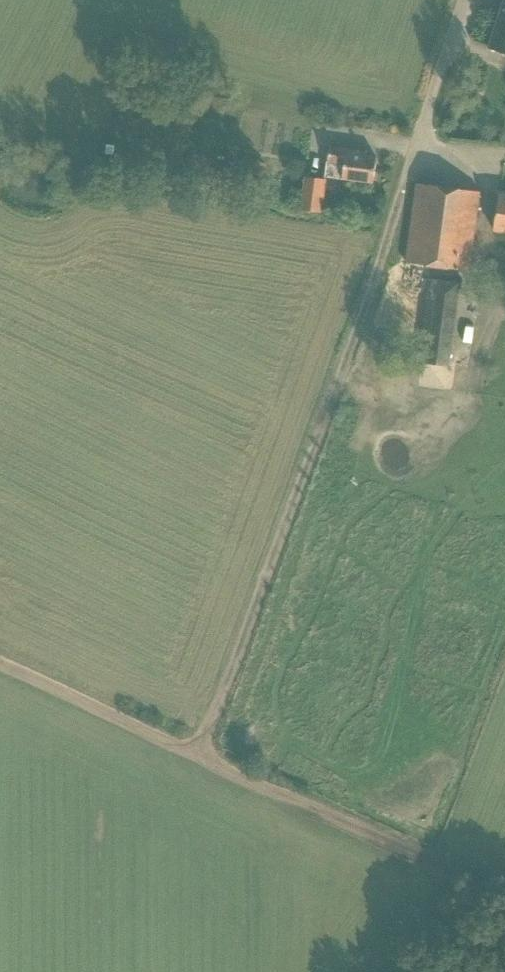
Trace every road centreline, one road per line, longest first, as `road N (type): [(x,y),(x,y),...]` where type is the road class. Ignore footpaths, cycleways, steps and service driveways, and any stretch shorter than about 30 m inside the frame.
road 1 (track): [(199,755),(405,182)]
road 2 (track): [(504,896),(199,755)]
road 3 (track): [(199,755),(0,662)]
road 4 (unclassified): [(405,182),(464,0)]

